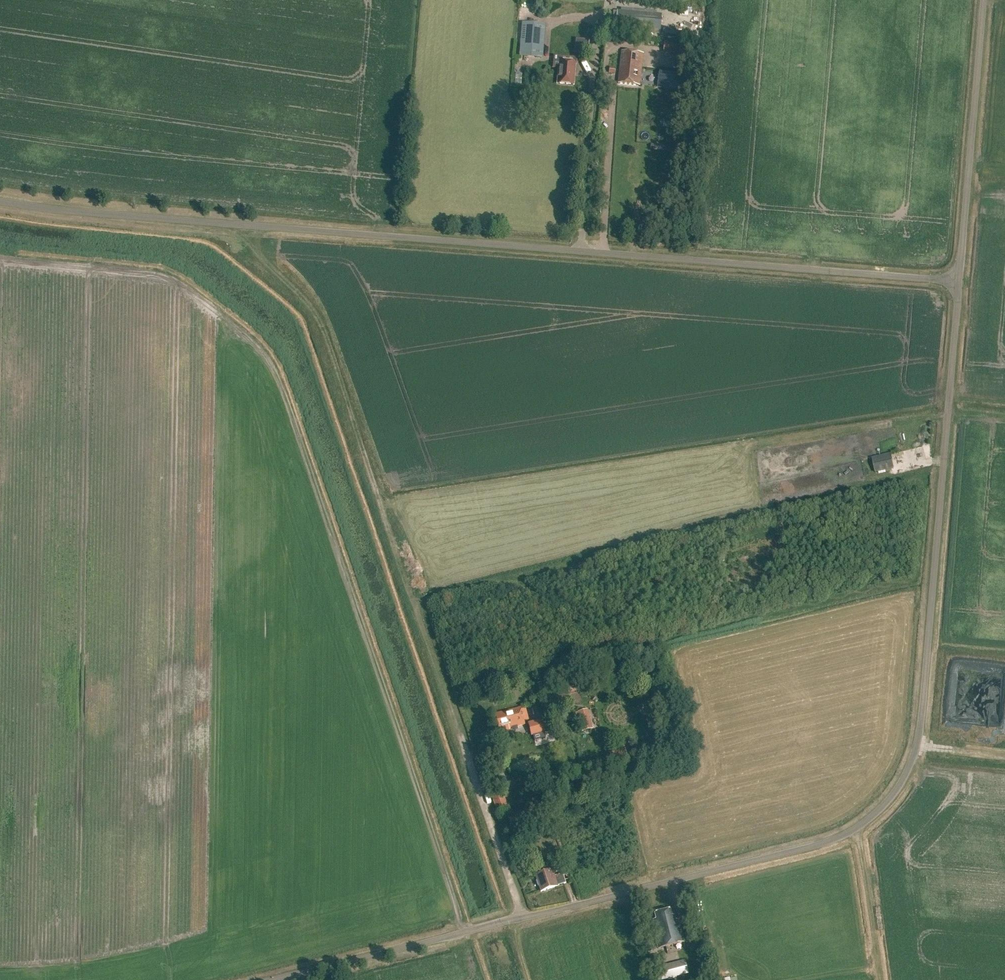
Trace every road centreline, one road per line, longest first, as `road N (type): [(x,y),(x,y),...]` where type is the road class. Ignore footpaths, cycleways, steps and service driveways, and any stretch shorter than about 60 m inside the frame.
road 1 (unclassified): [(958,280),(0,201)]
road 2 (unclassified): [(521,917),(824,843),(857,830),(894,794),(914,751),(923,701),(958,280)]
road 3 (track): [(521,917),(327,344),(253,225)]
road 4 (unclassified): [(958,280),(983,0)]
road 5 (unclassified): [(521,917),(270,979)]
road 6 (track): [(857,830),(880,979)]

